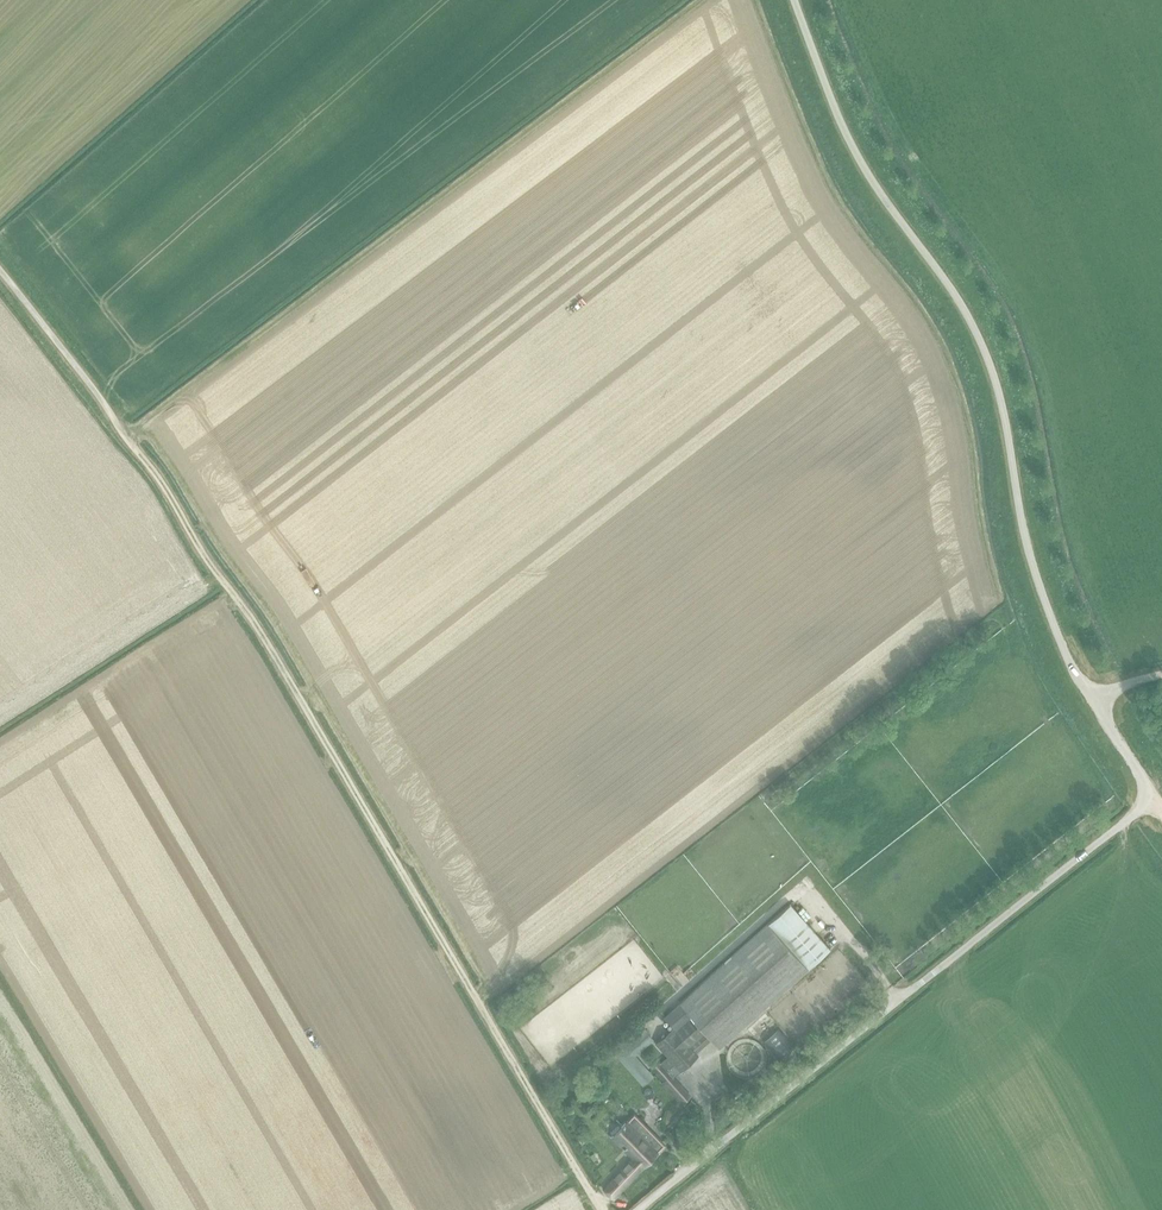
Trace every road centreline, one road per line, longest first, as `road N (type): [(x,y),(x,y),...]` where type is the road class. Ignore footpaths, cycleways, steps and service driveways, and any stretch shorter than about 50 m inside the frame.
road 1 (track): [(601,1209),(259,627),(162,481),(0,272)]
road 2 (unclassified): [(1091,699),(1029,553),(981,342),(868,174),(794,0)]
road 3 (unclassified): [(638,1209),(1156,797)]

